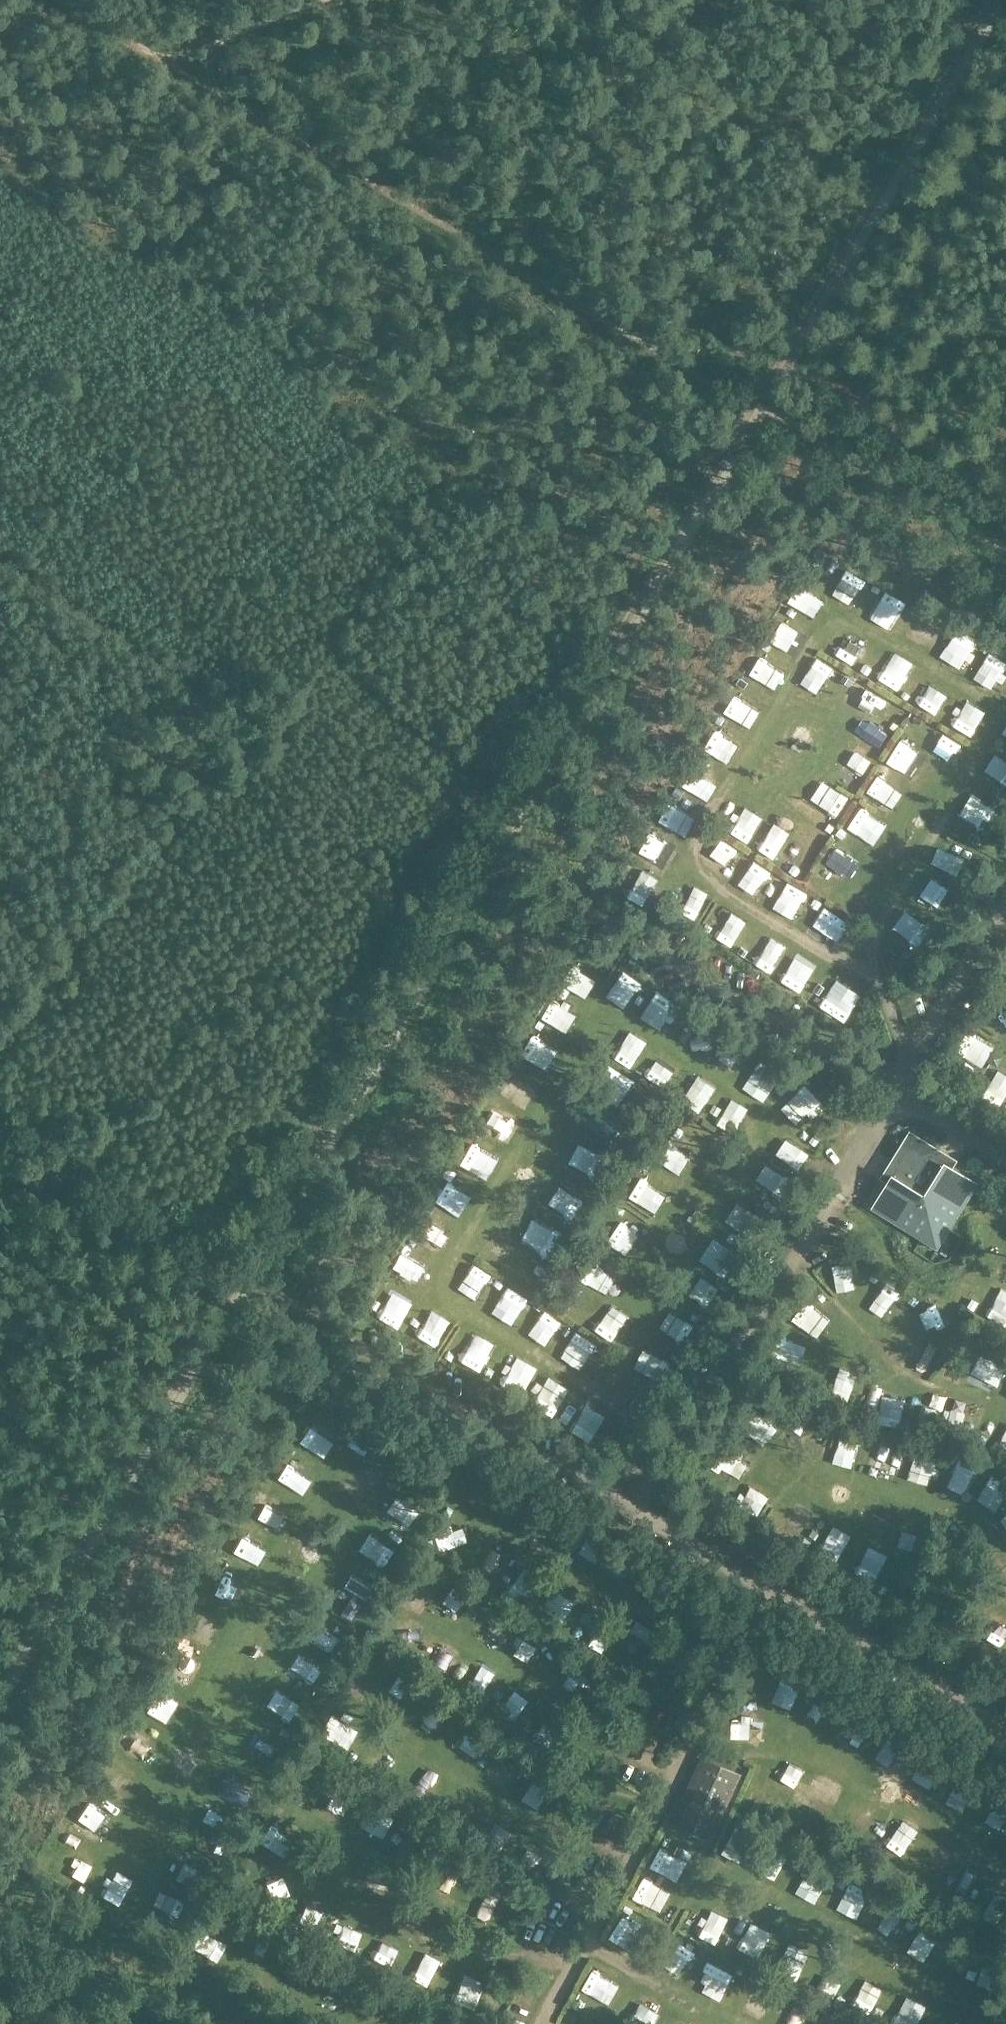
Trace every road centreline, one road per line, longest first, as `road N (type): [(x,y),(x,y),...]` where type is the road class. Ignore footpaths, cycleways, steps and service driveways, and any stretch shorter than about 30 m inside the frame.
road 1 (track): [(1005,551),(170,61)]
road 2 (track): [(305,0),(170,61),(89,15),(54,12),(0,26)]
road 3 (track): [(1005,332),(798,346)]

